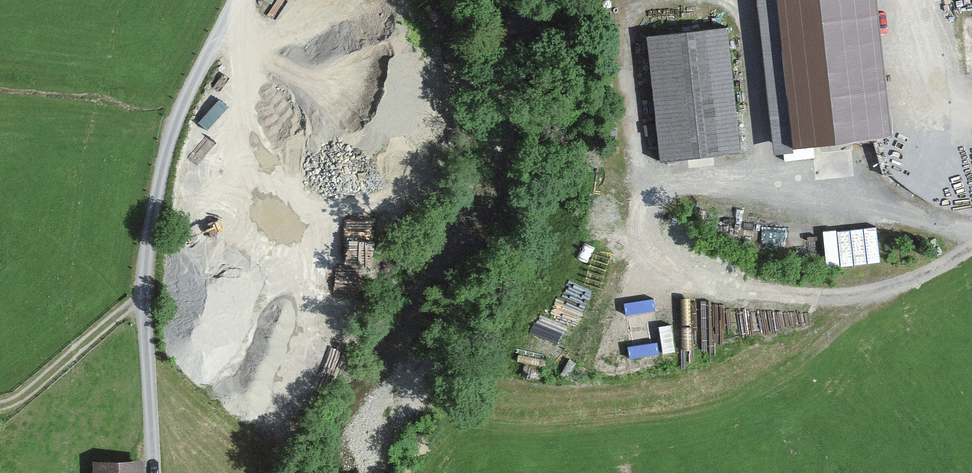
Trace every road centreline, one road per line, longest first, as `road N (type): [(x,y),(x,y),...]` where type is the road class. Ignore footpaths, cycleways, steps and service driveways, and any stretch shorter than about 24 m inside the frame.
road 1 (unclassified): [(154,472),(142,297),(150,237),(174,123),(238,0)]
road 2 (track): [(691,191),(971,235)]
road 3 (track): [(635,0),(622,15),(618,47),(630,143),(641,172),(658,185),(691,191)]
road 4 (track): [(775,204),(744,27),(722,0)]
road 5 (track): [(0,410),(17,406),(142,297)]
road 6 (track): [(971,128),(934,114),(924,95),(919,0)]

